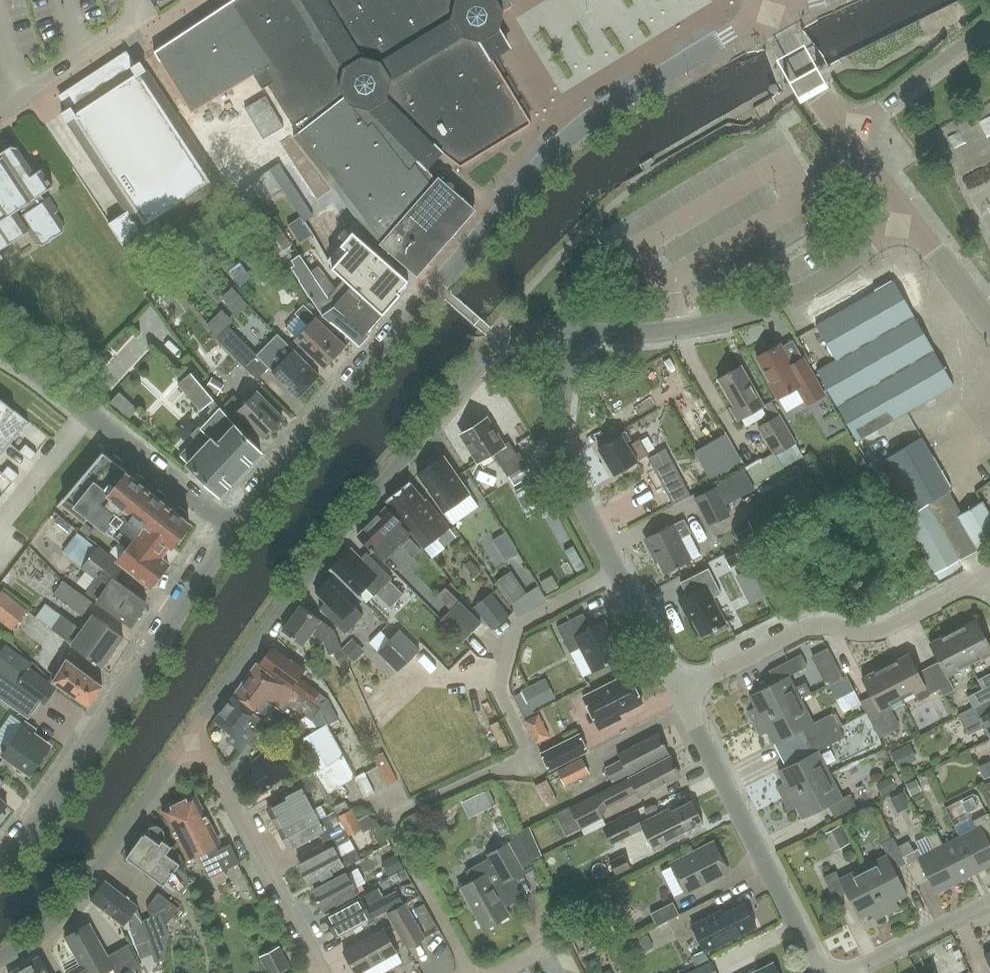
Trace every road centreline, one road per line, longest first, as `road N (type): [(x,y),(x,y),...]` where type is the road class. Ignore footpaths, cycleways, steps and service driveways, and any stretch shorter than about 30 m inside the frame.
road 1 (residential): [(234,529),(577,127),(771,16)]
road 2 (residential): [(469,972),(391,828),(393,817),(521,761),(529,747),(502,685),(522,633),(548,606),(617,573)]
road 3 (residential): [(571,330),(518,335),(483,361),(307,574),(195,731)]
road 4 (residential): [(0,861),(127,692),(234,529)]
road 5 (residential): [(571,330),(720,326),(812,287),(910,223)]
road 6 (residential): [(680,690),(805,627),(871,635),(986,578)]
road 7 (residential): [(824,972),(680,690)]
road 8 (residential): [(195,731),(67,912),(0,961)]
road 9 (residential): [(234,529),(0,349)]
road 10 (residential): [(321,972),(195,731)]
road 11 (residential): [(617,573),(556,442),(571,330)]
road 12 (residential): [(989,28),(850,136)]
road 13 (residential): [(849,972),(989,901)]
road 14 (tertiary): [(850,136),(771,16)]
road 15 (residential): [(680,690),(617,573)]
road 16 (tertiary): [(989,325),(910,223)]

